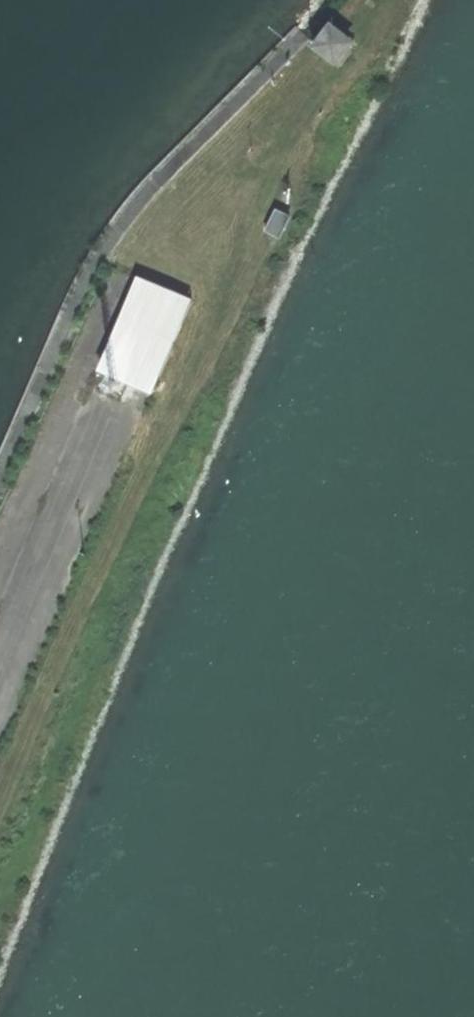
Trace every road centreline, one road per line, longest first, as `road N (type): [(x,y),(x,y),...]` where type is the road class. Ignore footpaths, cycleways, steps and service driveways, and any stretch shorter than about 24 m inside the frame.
road 1 (track): [(135,427),(163,416),(196,357),(262,179),(365,47)]

